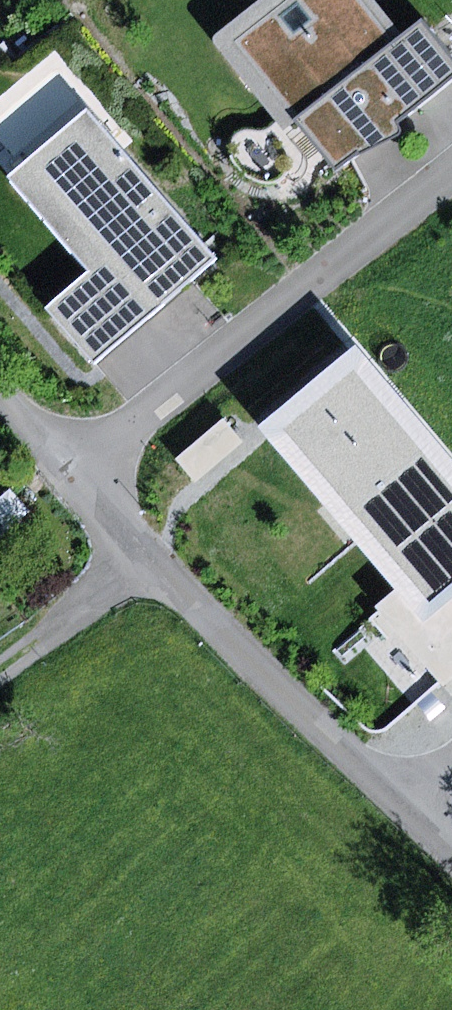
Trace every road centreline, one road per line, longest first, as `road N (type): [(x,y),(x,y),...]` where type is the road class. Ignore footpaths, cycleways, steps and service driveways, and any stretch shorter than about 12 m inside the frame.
road 1 (residential): [(0,394),(136,545),(451,852)]
road 2 (track): [(0,658),(136,545)]

